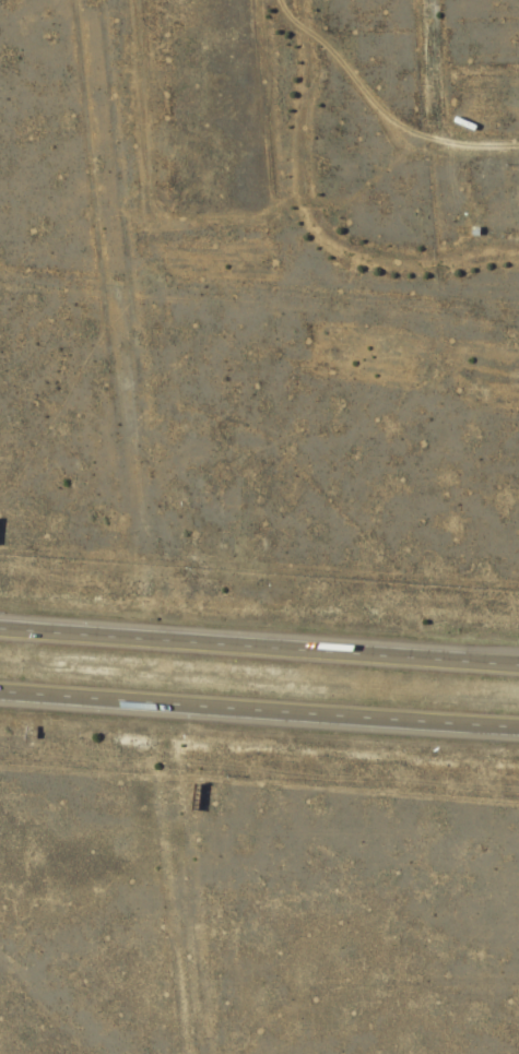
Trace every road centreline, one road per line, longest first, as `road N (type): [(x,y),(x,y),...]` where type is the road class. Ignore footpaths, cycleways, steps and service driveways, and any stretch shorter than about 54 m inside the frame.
road 1 (motorway): [(518,667),(0,631)]
road 2 (motorway): [(0,694),(518,729)]
road 3 (track): [(273,0),(385,115),(432,141)]

